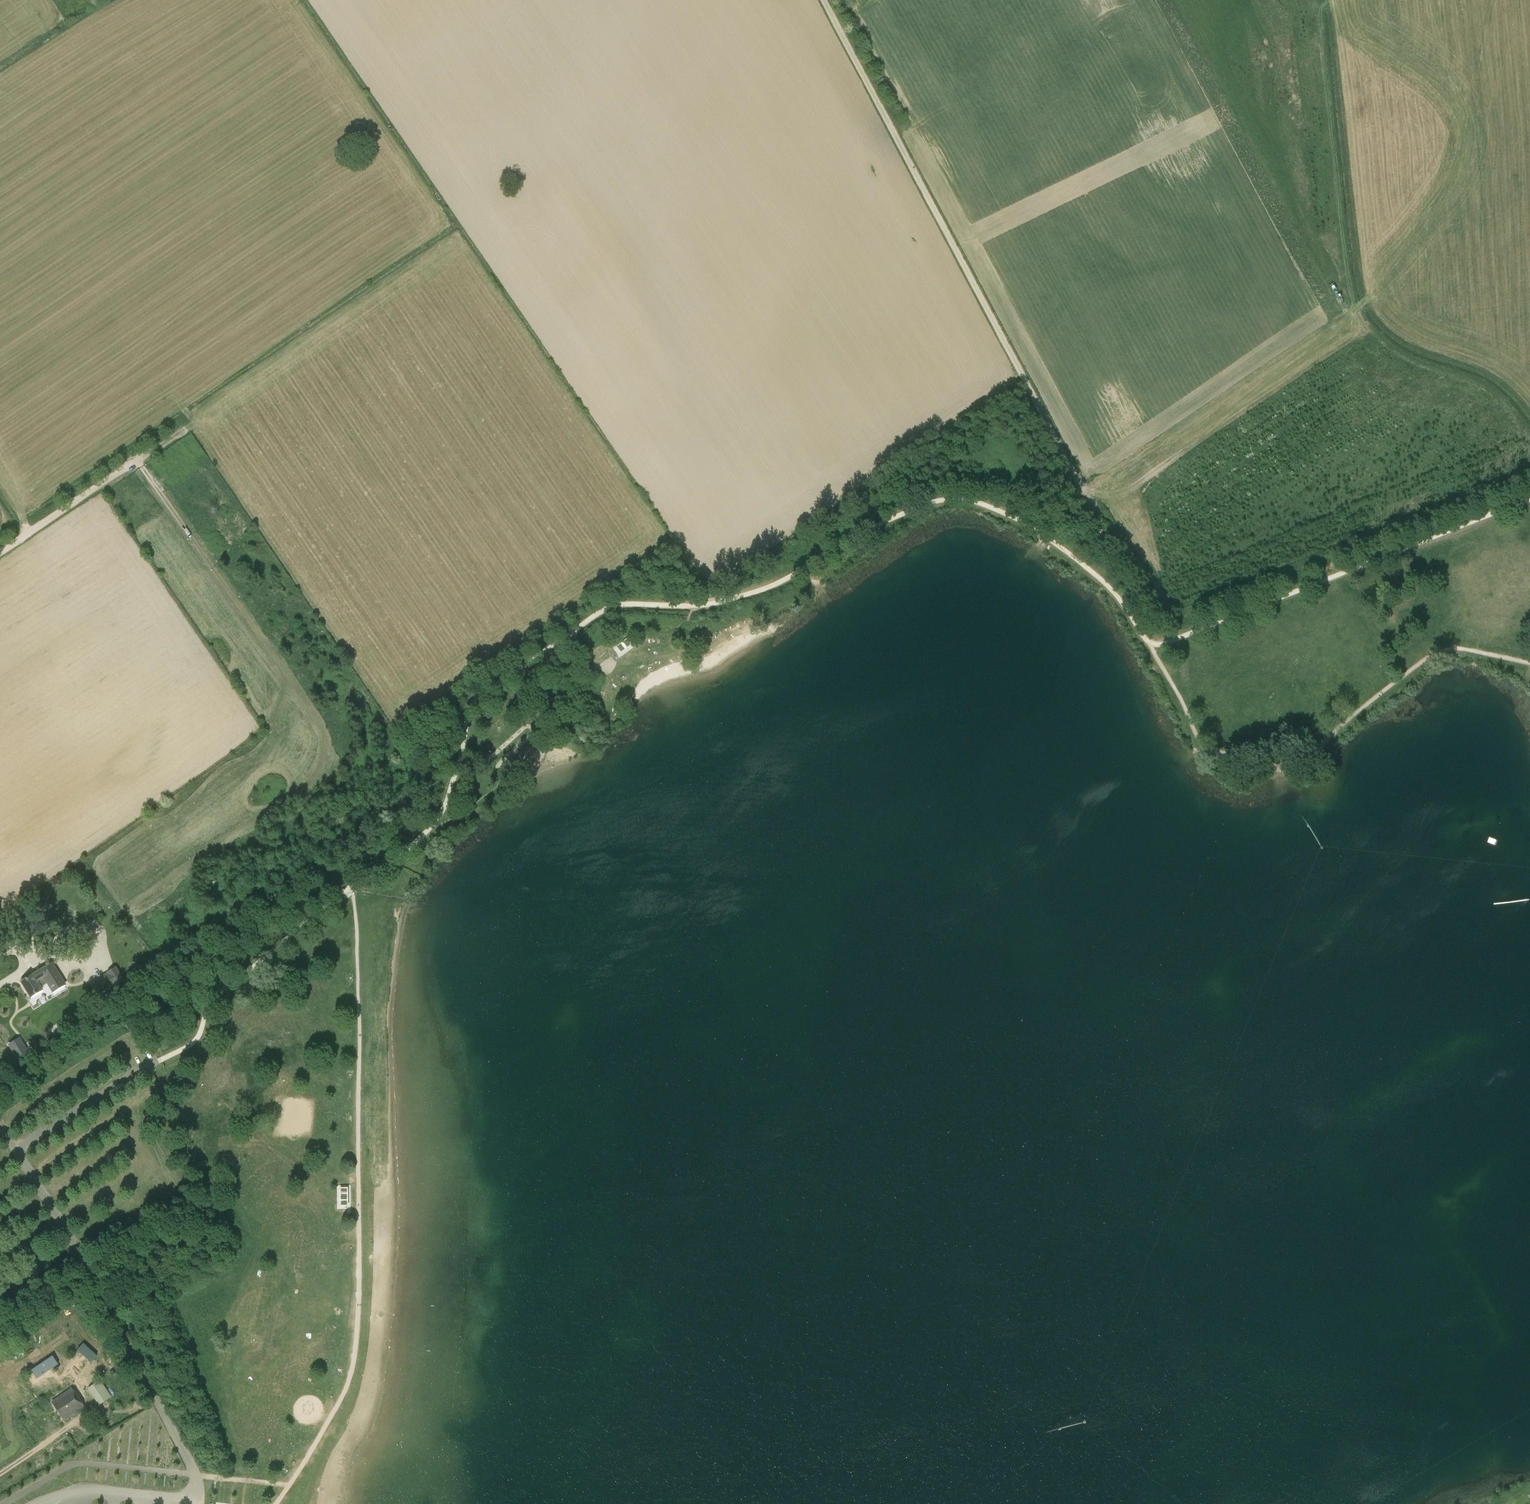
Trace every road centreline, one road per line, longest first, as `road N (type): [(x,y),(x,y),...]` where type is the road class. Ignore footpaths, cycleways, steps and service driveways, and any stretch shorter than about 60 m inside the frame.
road 1 (track): [(0,549),(183,428)]

